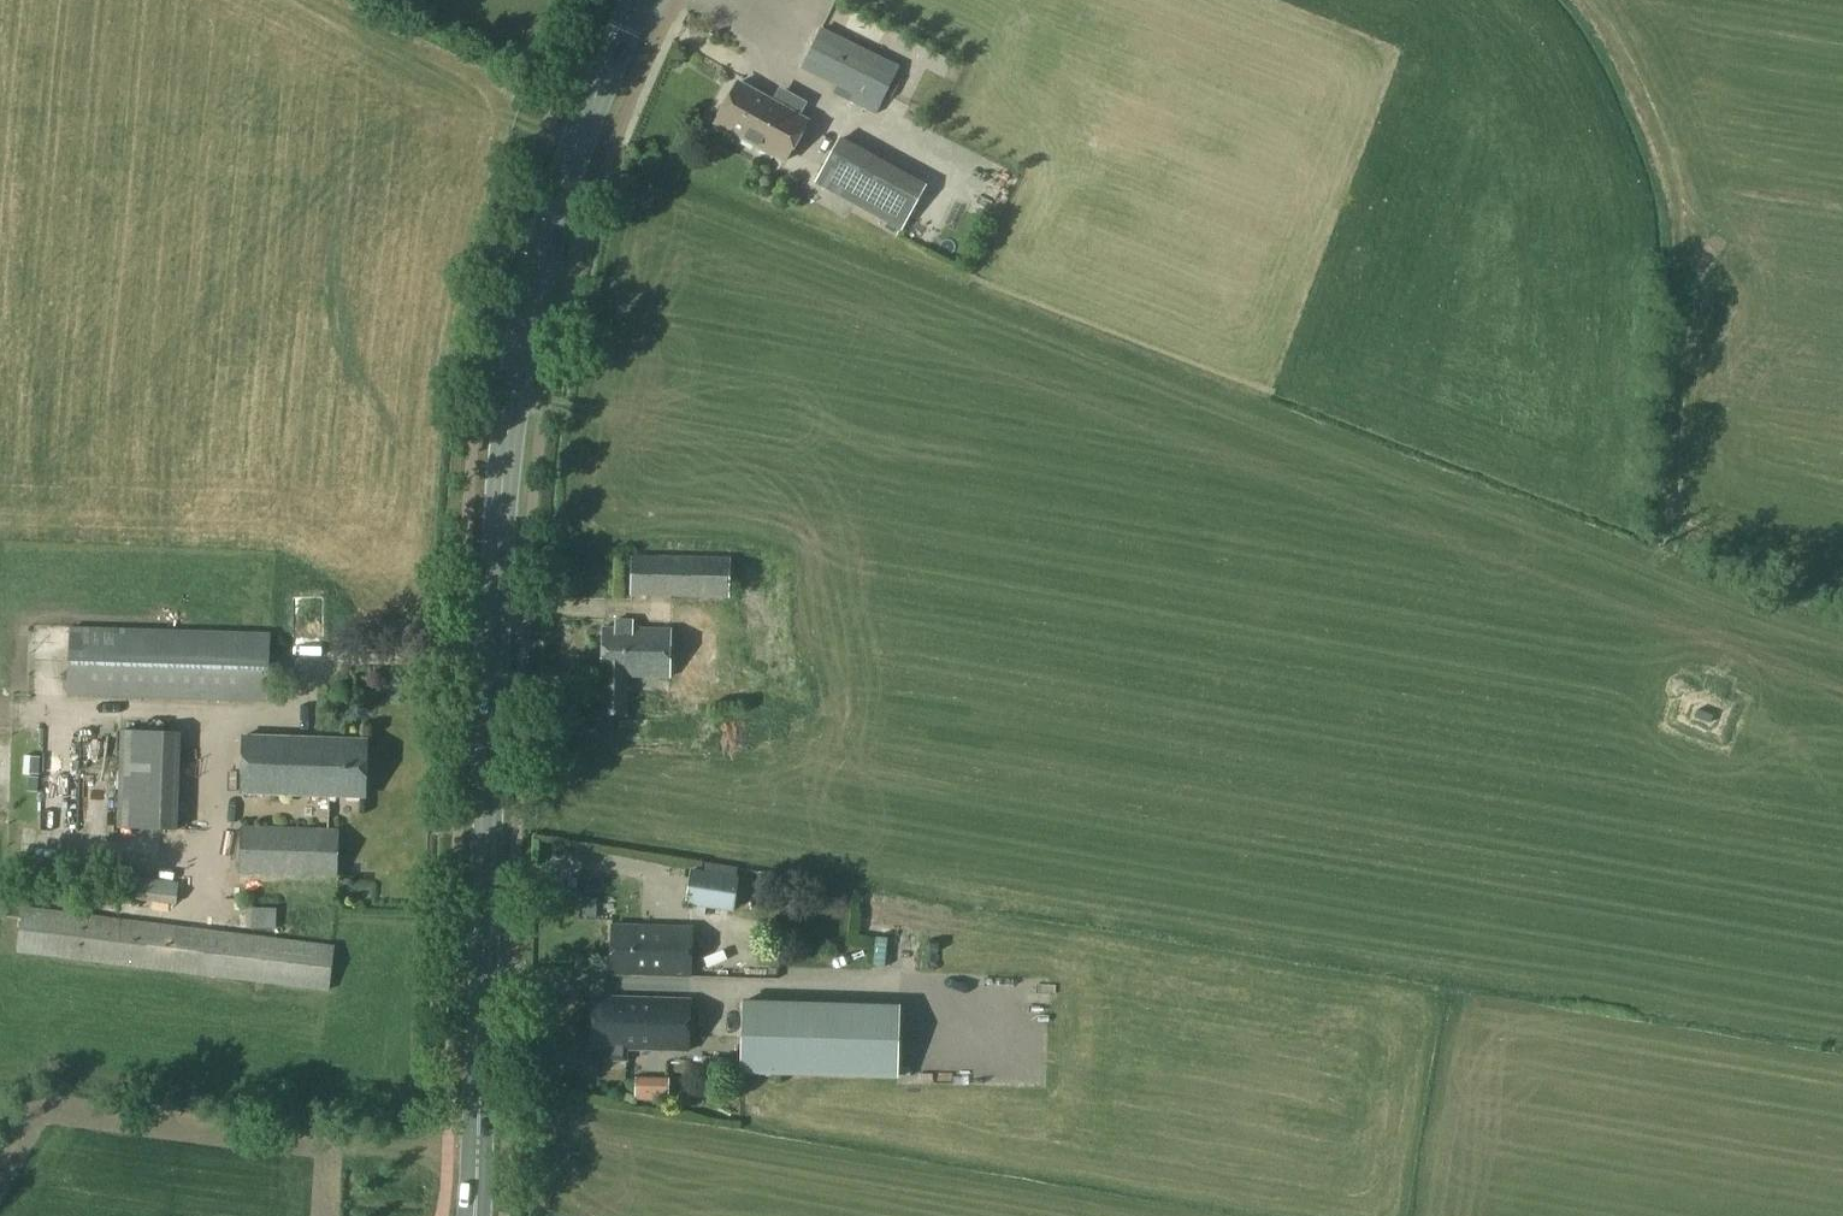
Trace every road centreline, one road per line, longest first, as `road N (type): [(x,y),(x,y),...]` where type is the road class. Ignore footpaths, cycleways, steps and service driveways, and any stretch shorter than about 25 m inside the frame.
road 1 (tertiary): [(474,1215),(503,467),(548,230)]
road 2 (residential): [(1522,529),(952,326),(843,302)]
road 3 (residential): [(1112,1181),(1216,661),(1282,492)]
road 4 (residential): [(843,302),(840,371),(1015,410),(1282,492)]
road 5 (residential): [(1734,135),(1752,416),(1768,471),(1804,504),(1842,521)]
road 6 (residential): [(1842,1051),(1486,925)]
road 7 (residential): [(1522,529),(1594,330),(1604,227),(1594,171)]
road 8 (residential): [(1282,492),(1601,624)]
road 9 (residential): [(1842,656),(1522,529)]
road 10 (residential): [(783,1161),(1112,1181)]
road 11 (residential): [(1601,624),(1486,925)]
road 12 (residential): [(843,302),(548,230)]
road 13 (residential): [(1486,925),(1403,1215)]
road 14 (residential): [(1601,624),(1842,714)]
road 15 (tertiary): [(548,230),(637,0)]
road 16 (residential): [(1112,1181),(1298,1215)]
road 17 (residential): [(1594,171),(1734,135)]

